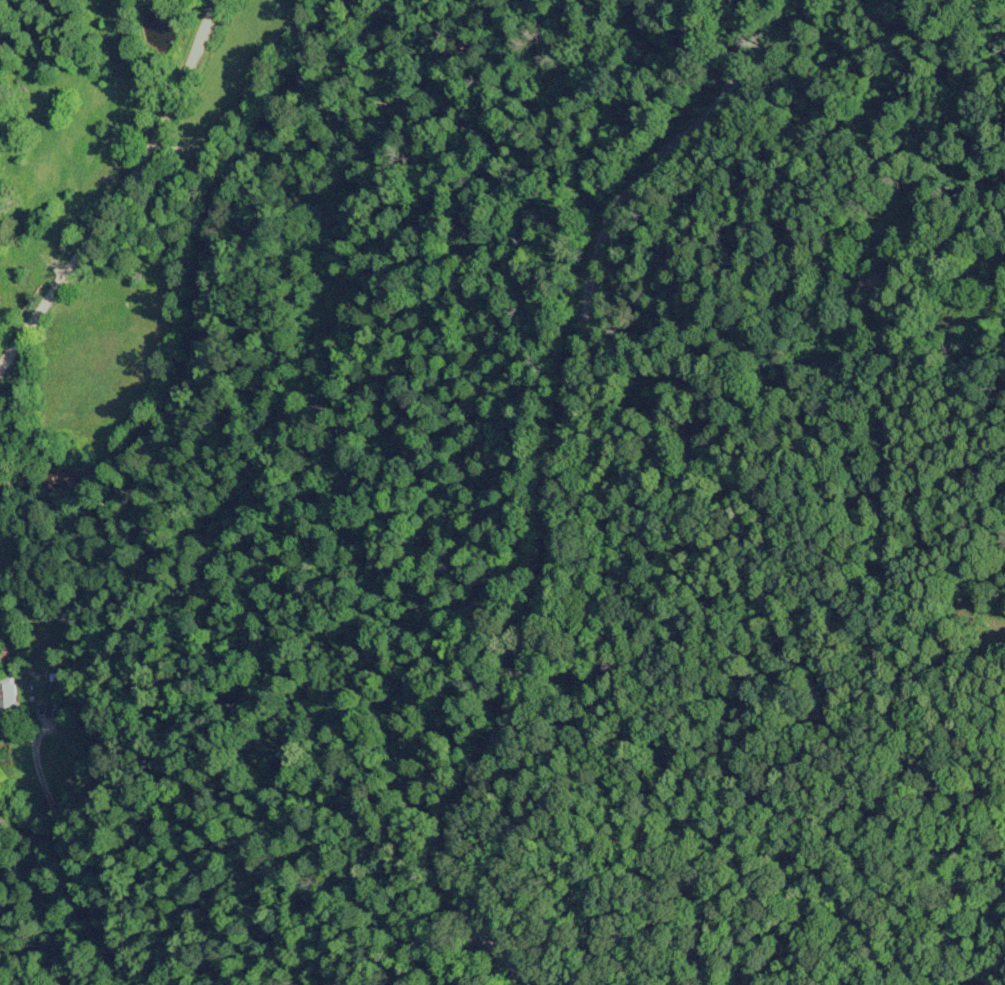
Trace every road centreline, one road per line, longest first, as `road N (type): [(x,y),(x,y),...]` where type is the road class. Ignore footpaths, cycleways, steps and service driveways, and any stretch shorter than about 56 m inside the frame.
road 1 (primary): [(548,984),(513,967),(461,915),(447,889),(442,847),(538,579),(567,374),(601,224),(642,165),(718,83),(746,0)]
road 2 (residential): [(0,362),(148,147),(215,0)]

